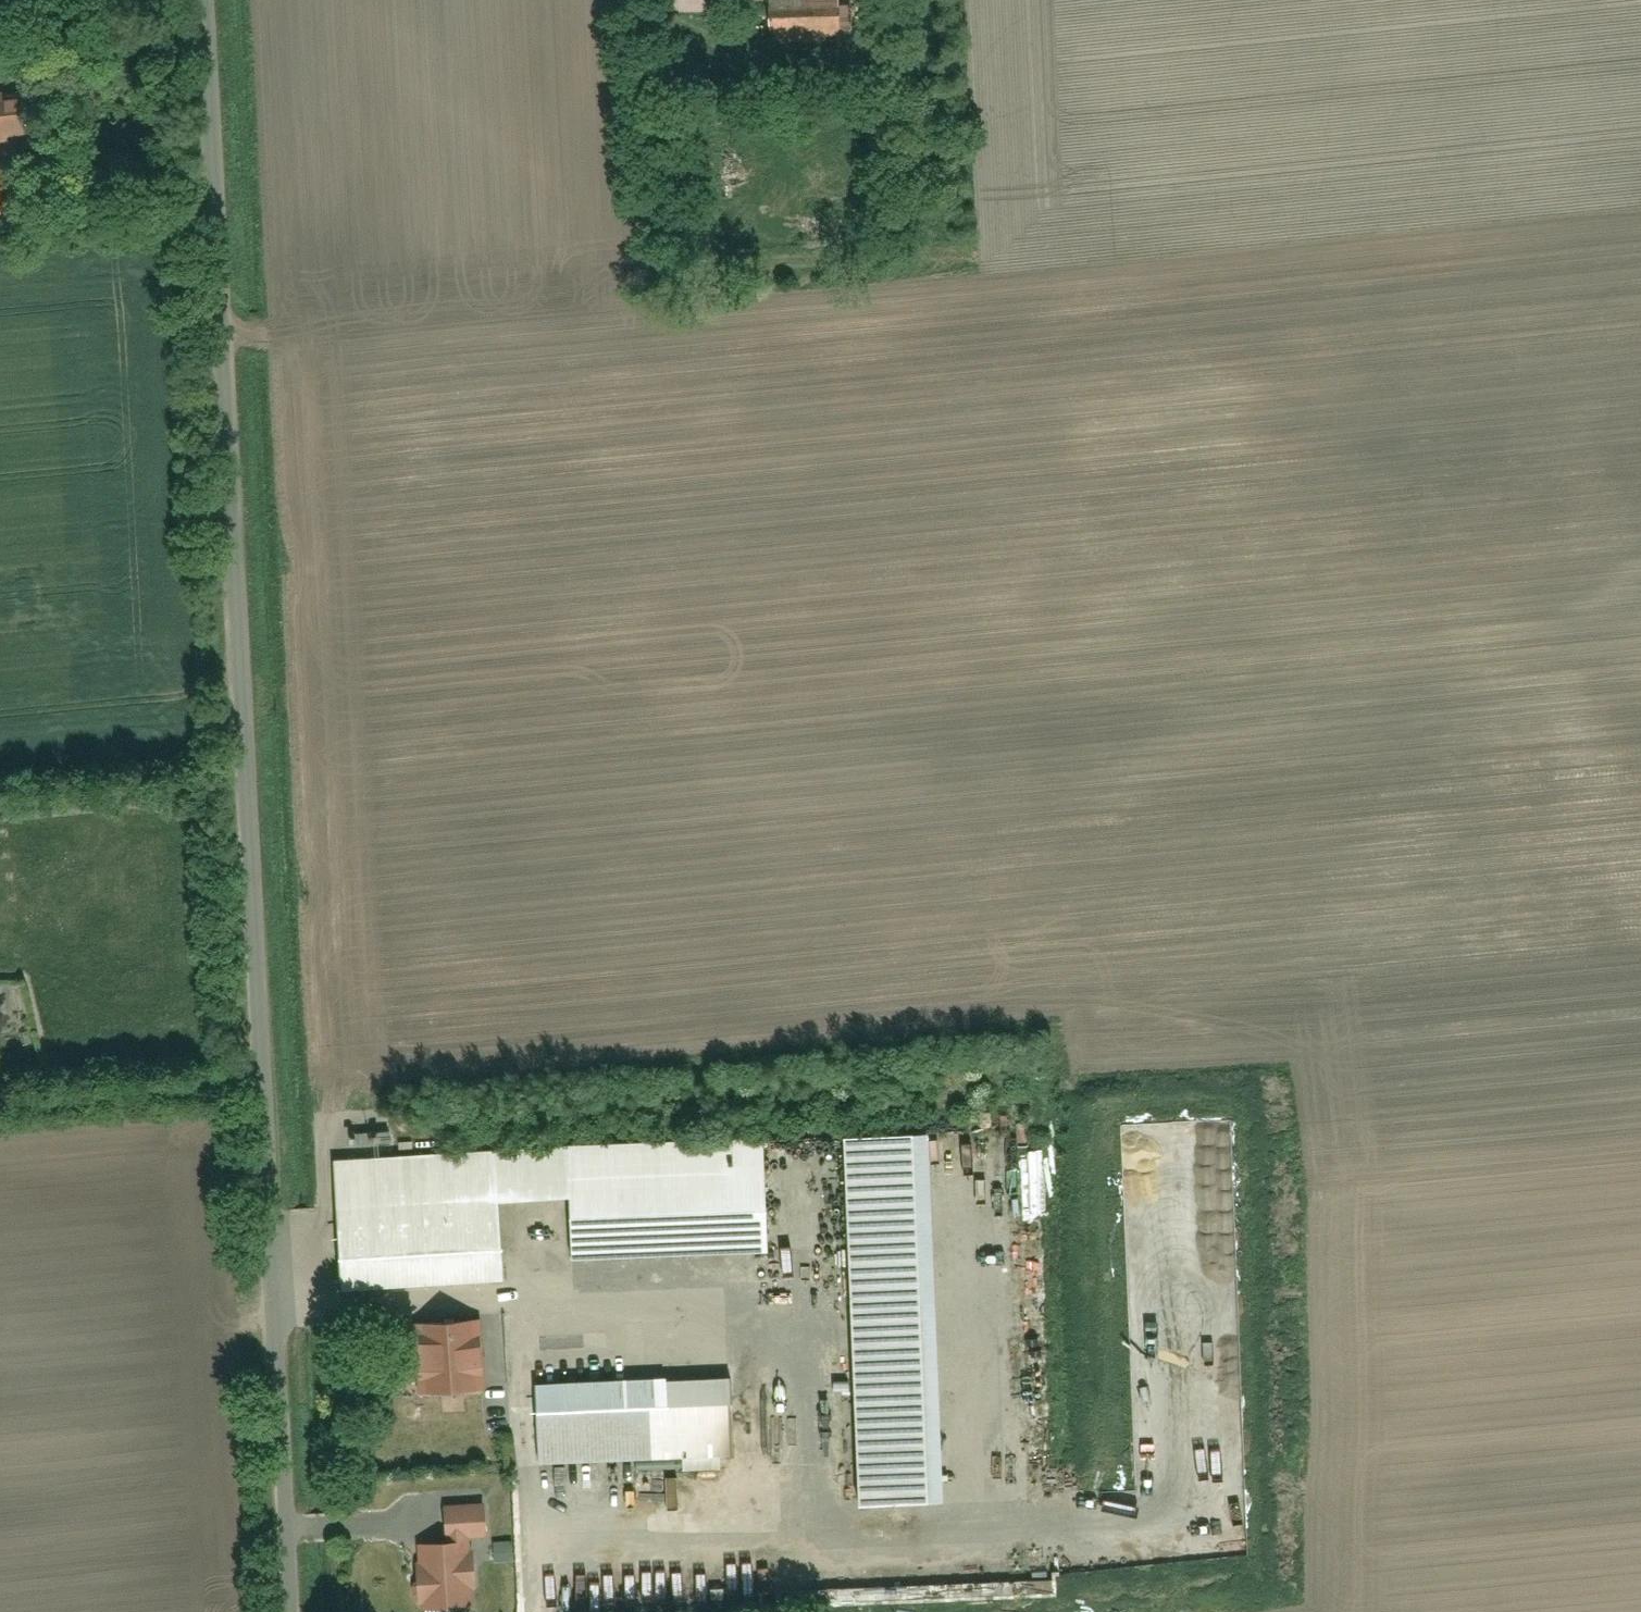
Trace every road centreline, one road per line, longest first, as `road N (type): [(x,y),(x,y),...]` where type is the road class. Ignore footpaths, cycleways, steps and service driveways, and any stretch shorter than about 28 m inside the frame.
road 1 (unclassified): [(199,0),(291,1611)]

